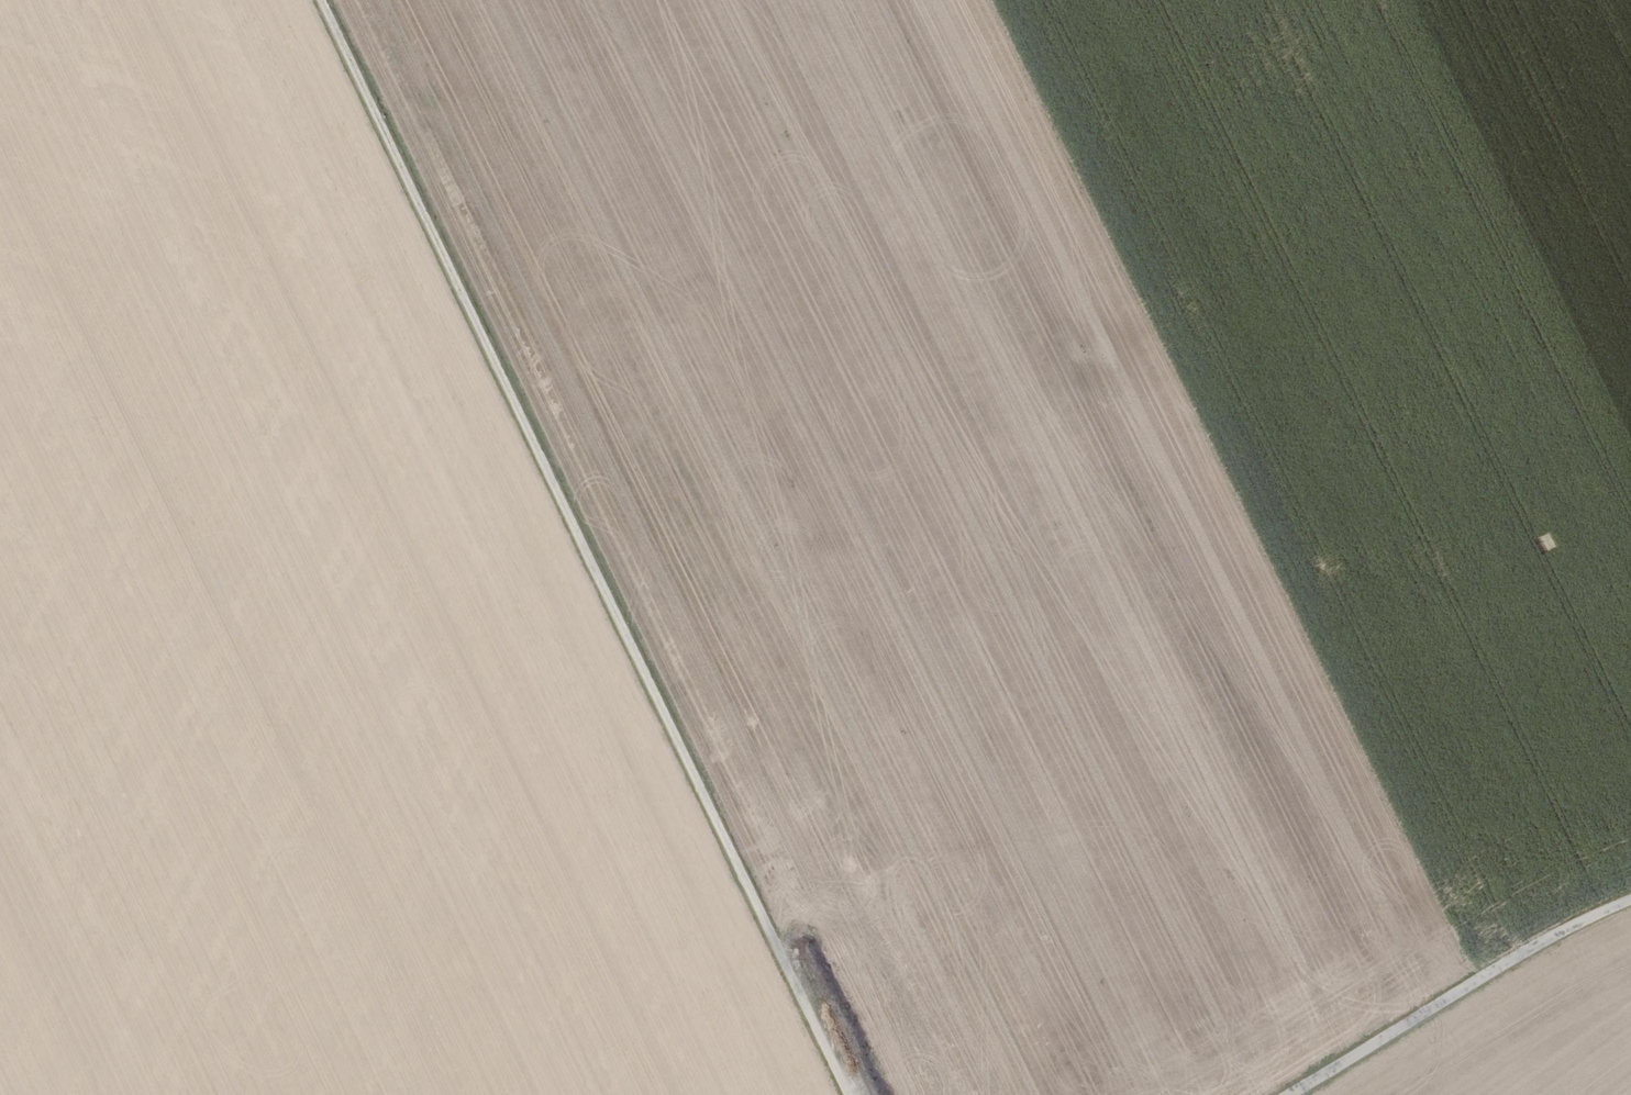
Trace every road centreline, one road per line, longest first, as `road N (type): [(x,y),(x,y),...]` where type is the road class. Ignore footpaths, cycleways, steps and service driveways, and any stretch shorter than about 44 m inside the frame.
road 1 (track): [(320,0),(845,1094)]
road 2 (track): [(1291,1094),(1548,941),(1630,901)]

